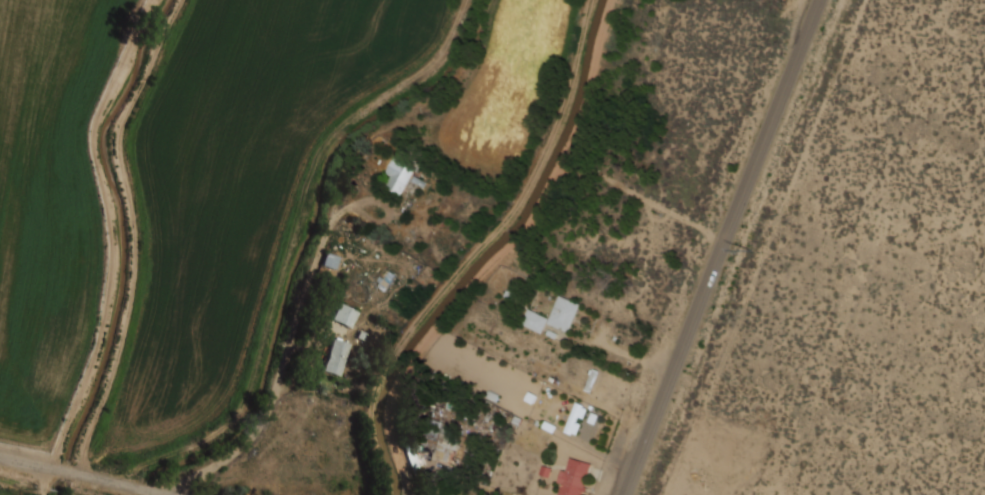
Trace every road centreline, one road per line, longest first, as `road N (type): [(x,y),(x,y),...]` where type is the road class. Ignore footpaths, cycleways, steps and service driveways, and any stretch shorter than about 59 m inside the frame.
road 1 (tertiary): [(821,0),(626,494)]
road 2 (residential): [(160,494),(0,459)]

